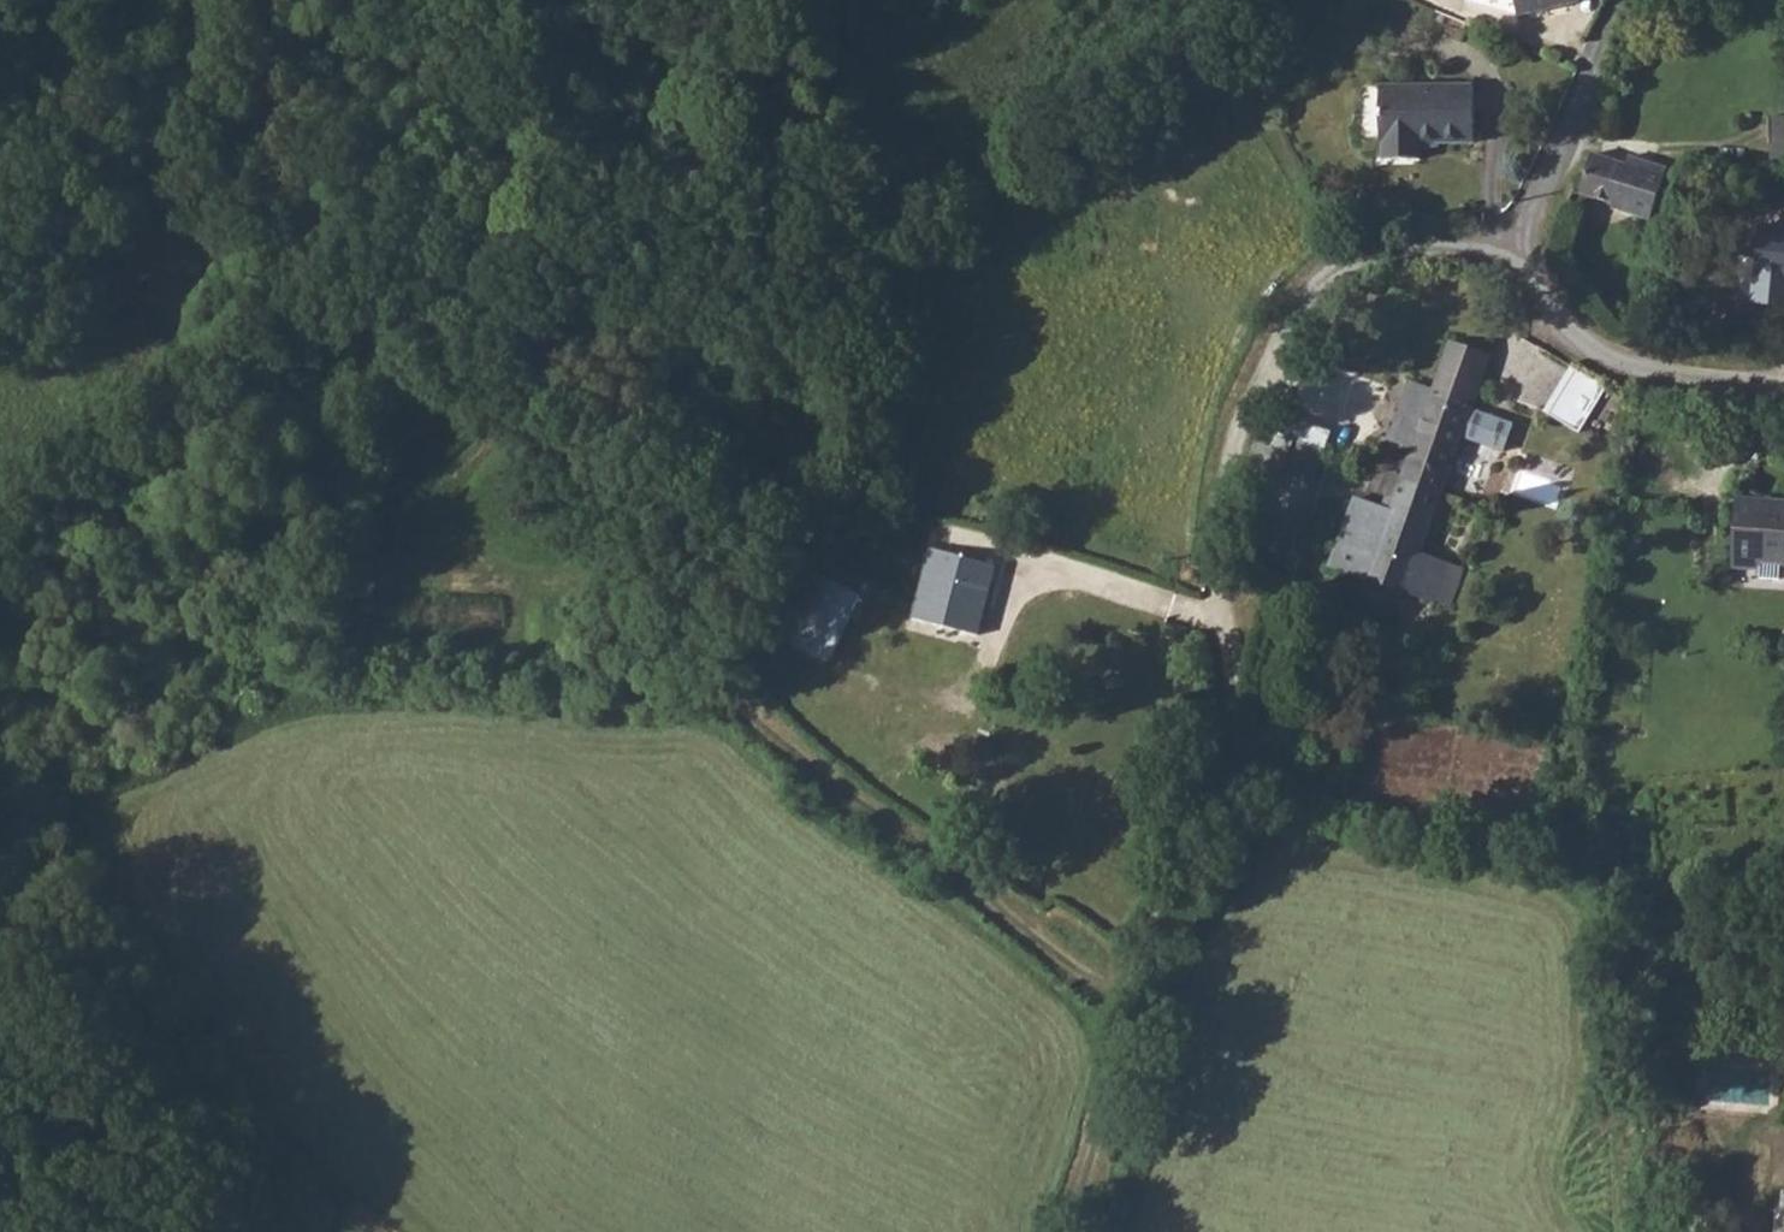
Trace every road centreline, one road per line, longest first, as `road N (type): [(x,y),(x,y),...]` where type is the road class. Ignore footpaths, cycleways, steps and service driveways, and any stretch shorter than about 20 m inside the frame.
road 1 (track): [(1232,693),(1226,746),(1164,902),(1071,1231)]
road 2 (residential): [(1518,266),(1462,252),(1342,270),(1313,287),(1245,412),(1219,511),(1226,615)]
road 3 (unclassified): [(1783,385),(1642,373),(1588,352),(1553,324),(1518,266)]
road 4 (residential): [(1518,266),(1498,239),(1485,101),(1475,70),(1443,54),(1380,42)]
road 5 (unclassified): [(1226,615),(1015,567)]
road 6 (residential): [(1559,137),(1609,149),(1699,153),(1745,138)]
road 7 (unclassified): [(1559,137),(1588,59),(1625,0)]
road 8 (unclassified): [(1518,266),(1559,137)]

